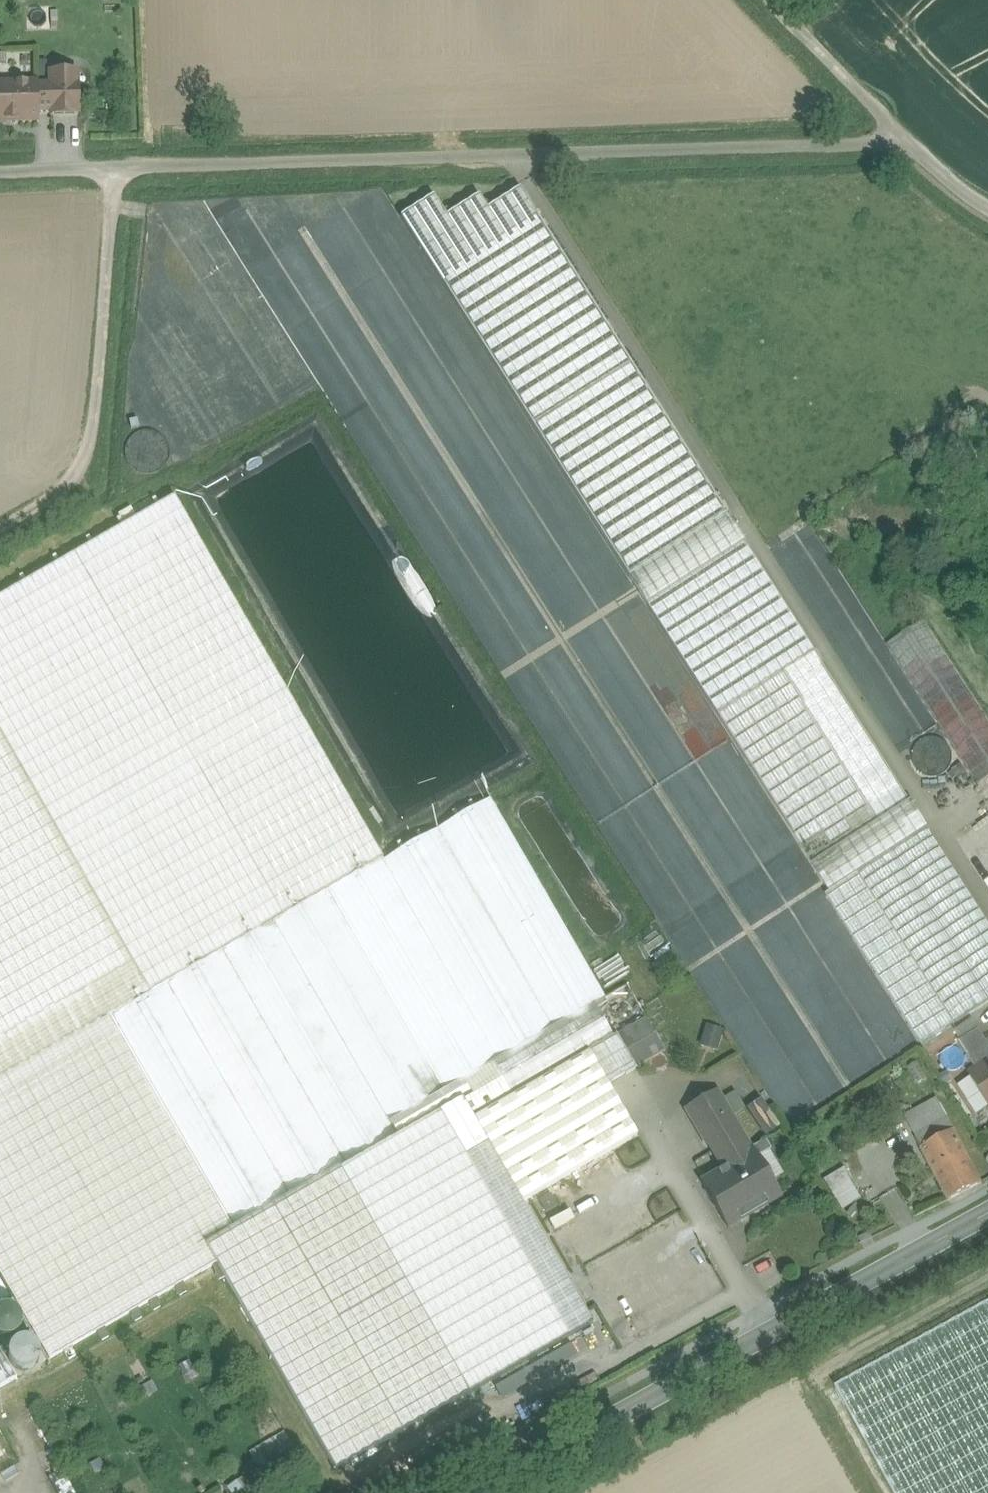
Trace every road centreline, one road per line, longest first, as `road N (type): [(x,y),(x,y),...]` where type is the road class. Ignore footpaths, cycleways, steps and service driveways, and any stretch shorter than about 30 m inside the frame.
road 1 (unclassified): [(0,172),(908,144)]
road 2 (secondary): [(987,1217),(485,1492)]
road 3 (unclassified): [(771,0),(908,144)]

